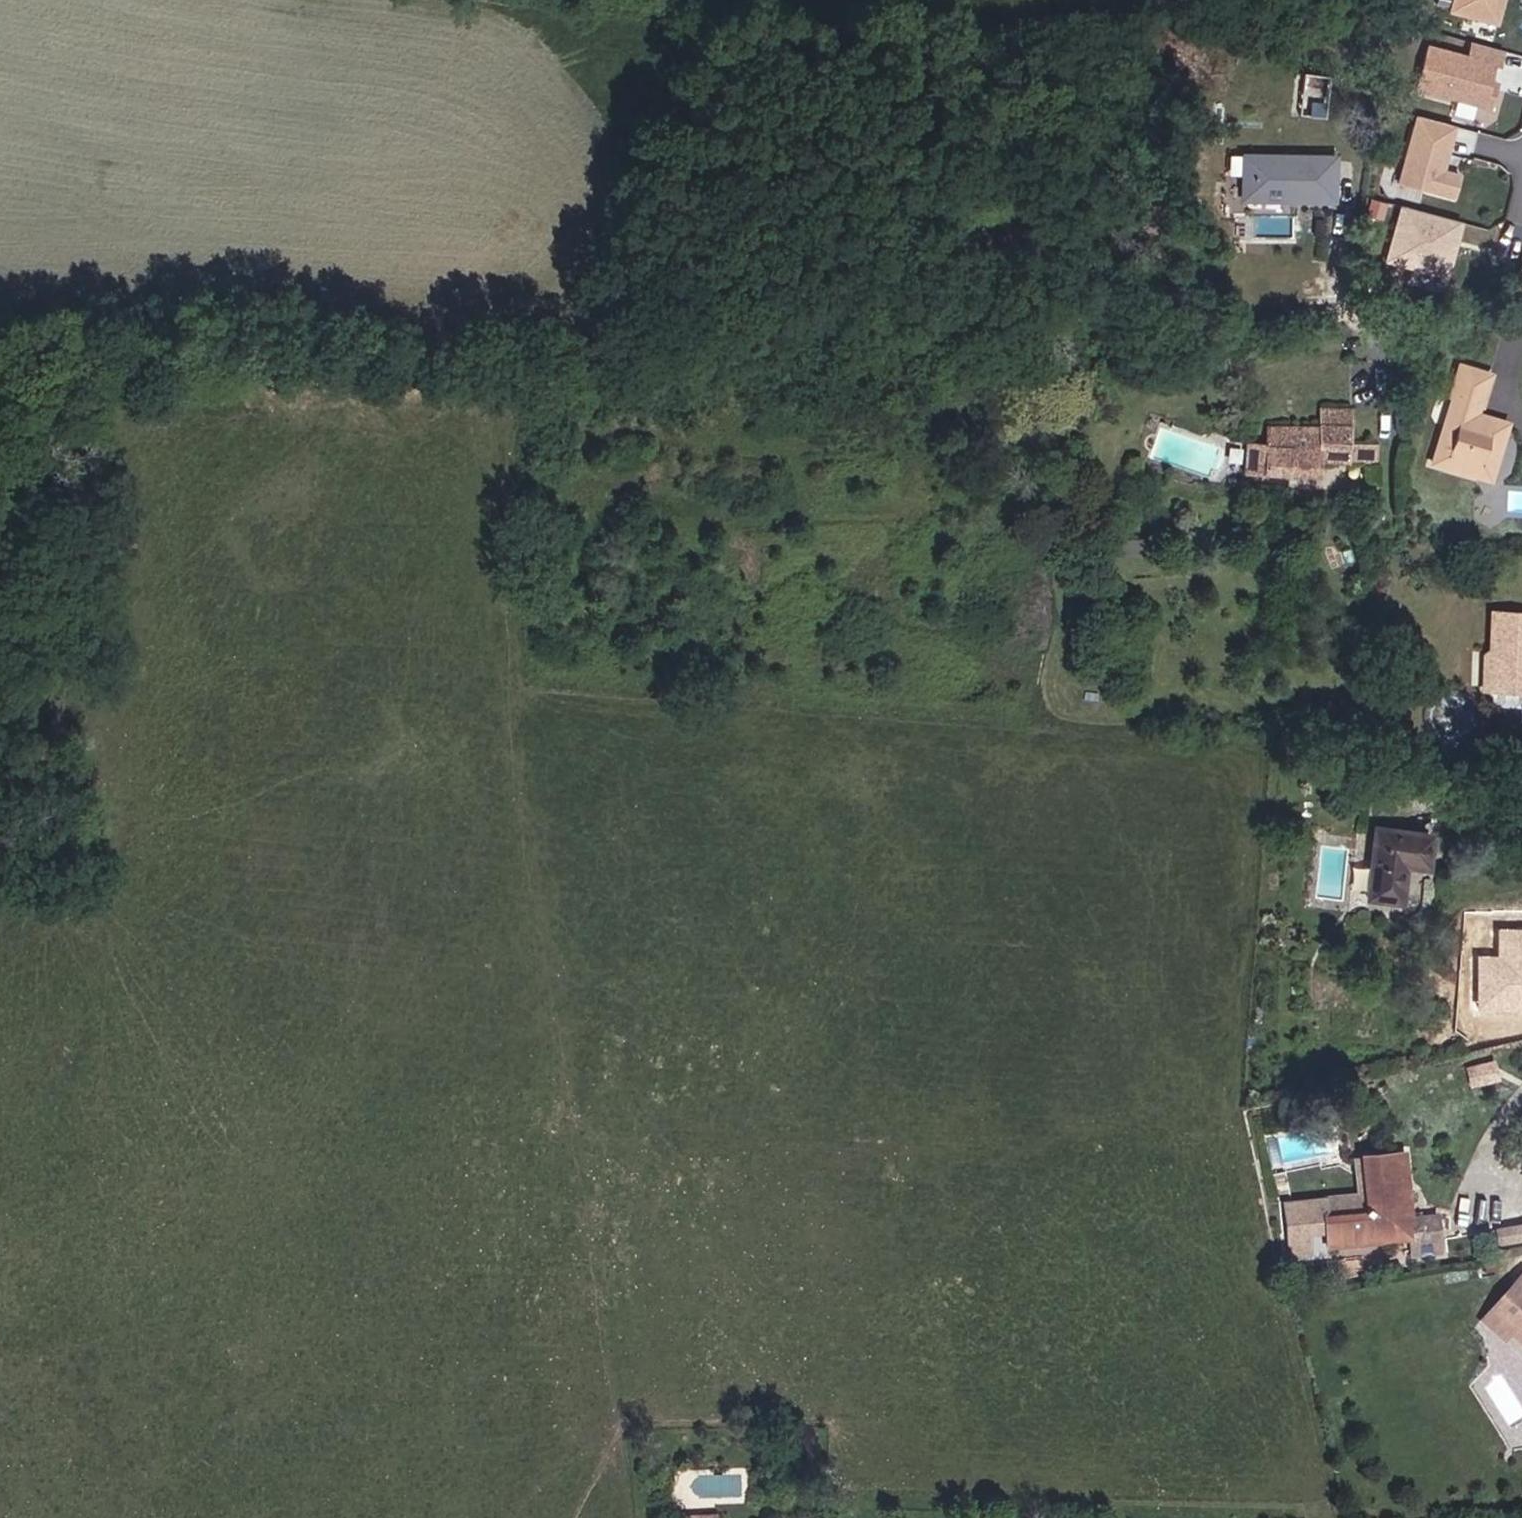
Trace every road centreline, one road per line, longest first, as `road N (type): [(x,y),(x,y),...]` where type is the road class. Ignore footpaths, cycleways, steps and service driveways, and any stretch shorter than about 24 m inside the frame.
road 1 (track): [(1521,324),(1251,318),(1074,339),(765,320),(394,350),(247,371),(0,372)]

